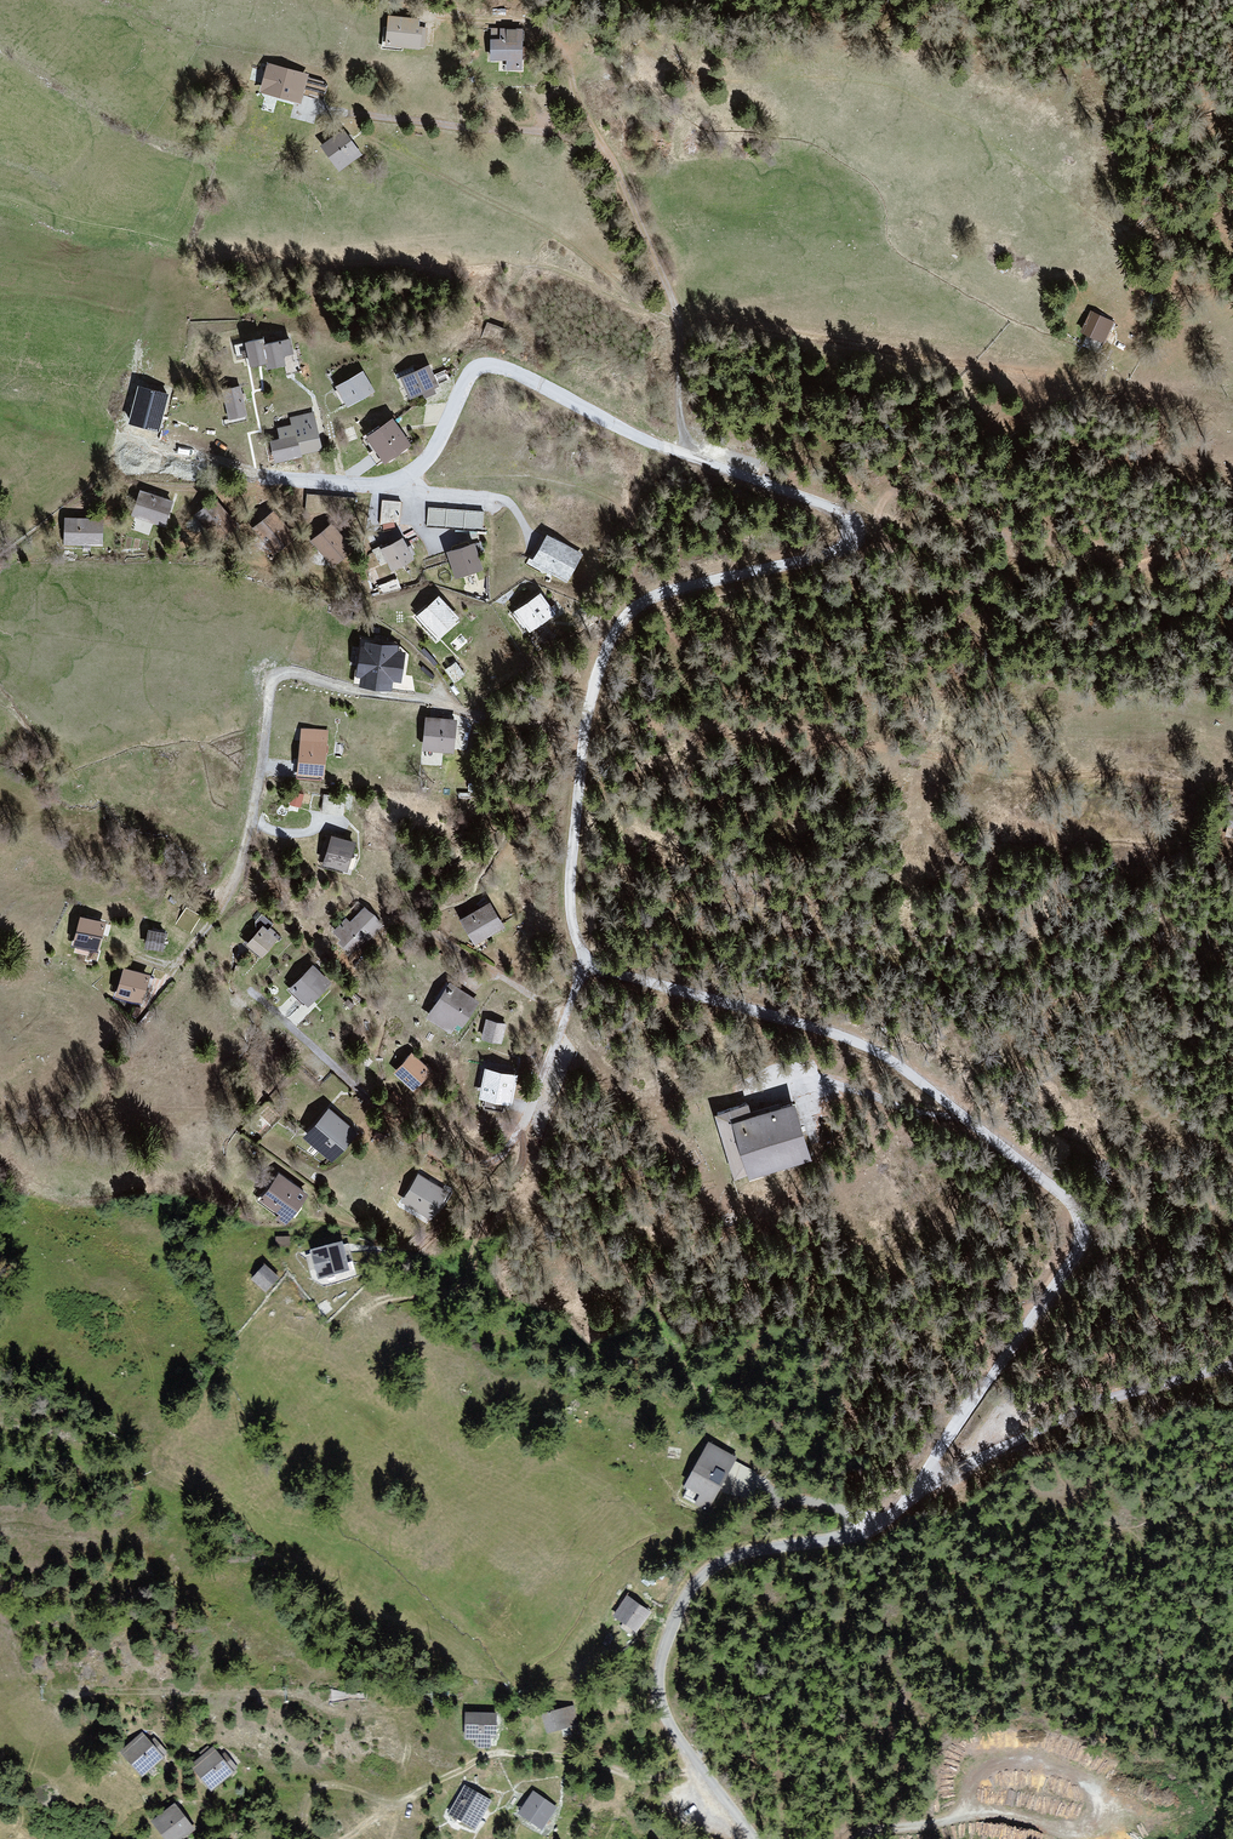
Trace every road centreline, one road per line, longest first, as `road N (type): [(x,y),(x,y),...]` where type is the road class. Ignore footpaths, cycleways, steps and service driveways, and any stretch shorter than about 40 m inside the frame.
road 1 (residential): [(917,1494),(1069,1274),(1077,1234),(1054,1184),(859,1043),(586,969),(571,921),(590,703),(614,628),(633,606),(687,585),(850,544),(866,534),(858,520),(684,455),(490,363),(475,365),(430,461),(408,481),(279,480)]
road 2 (unclassified): [(917,1494),(867,1534),(796,1542),(716,1567),(683,1597),(661,1662),(657,1706),(671,1744),(751,1838)]
road 3 (track): [(854,1838),(993,1812),(1085,1836),(1107,1833),(1121,1815),(1115,1795),(1094,1779),(1031,1759),(984,1765),(964,1804)]
road 4 (track): [(1033,776),(821,734),(590,703)]
road 5 (track): [(866,534),(902,487),(1041,548),(1113,544),(1232,555)]
road 6 (track): [(681,324),(641,306),(561,238),(378,143)]
road 7 (unclassified): [(1232,1367),(1101,1407),(917,1494)]

